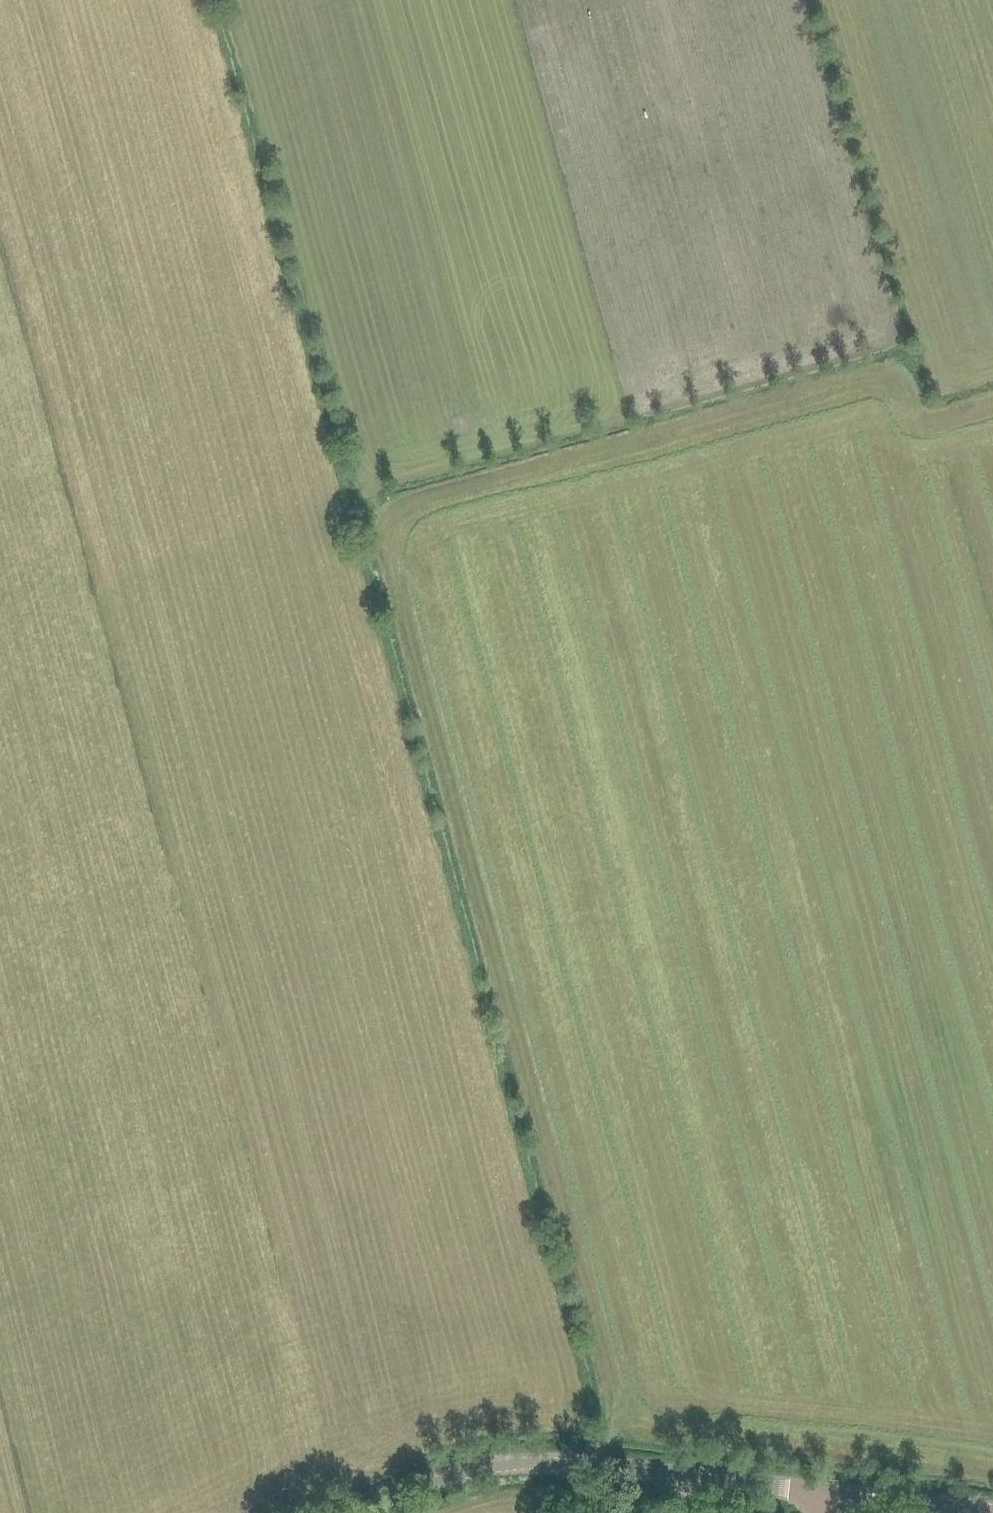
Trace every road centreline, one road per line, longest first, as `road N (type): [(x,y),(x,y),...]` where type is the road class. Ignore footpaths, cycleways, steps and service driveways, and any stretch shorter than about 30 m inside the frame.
road 1 (track): [(365,470),(614,1392),(611,1428),(589,1466)]
road 2 (tertiary): [(589,1466),(833,1492)]
road 3 (tertiary): [(589,1466),(476,1470),(364,1512)]
road 4 (tertiary): [(833,1492),(992,1507)]

